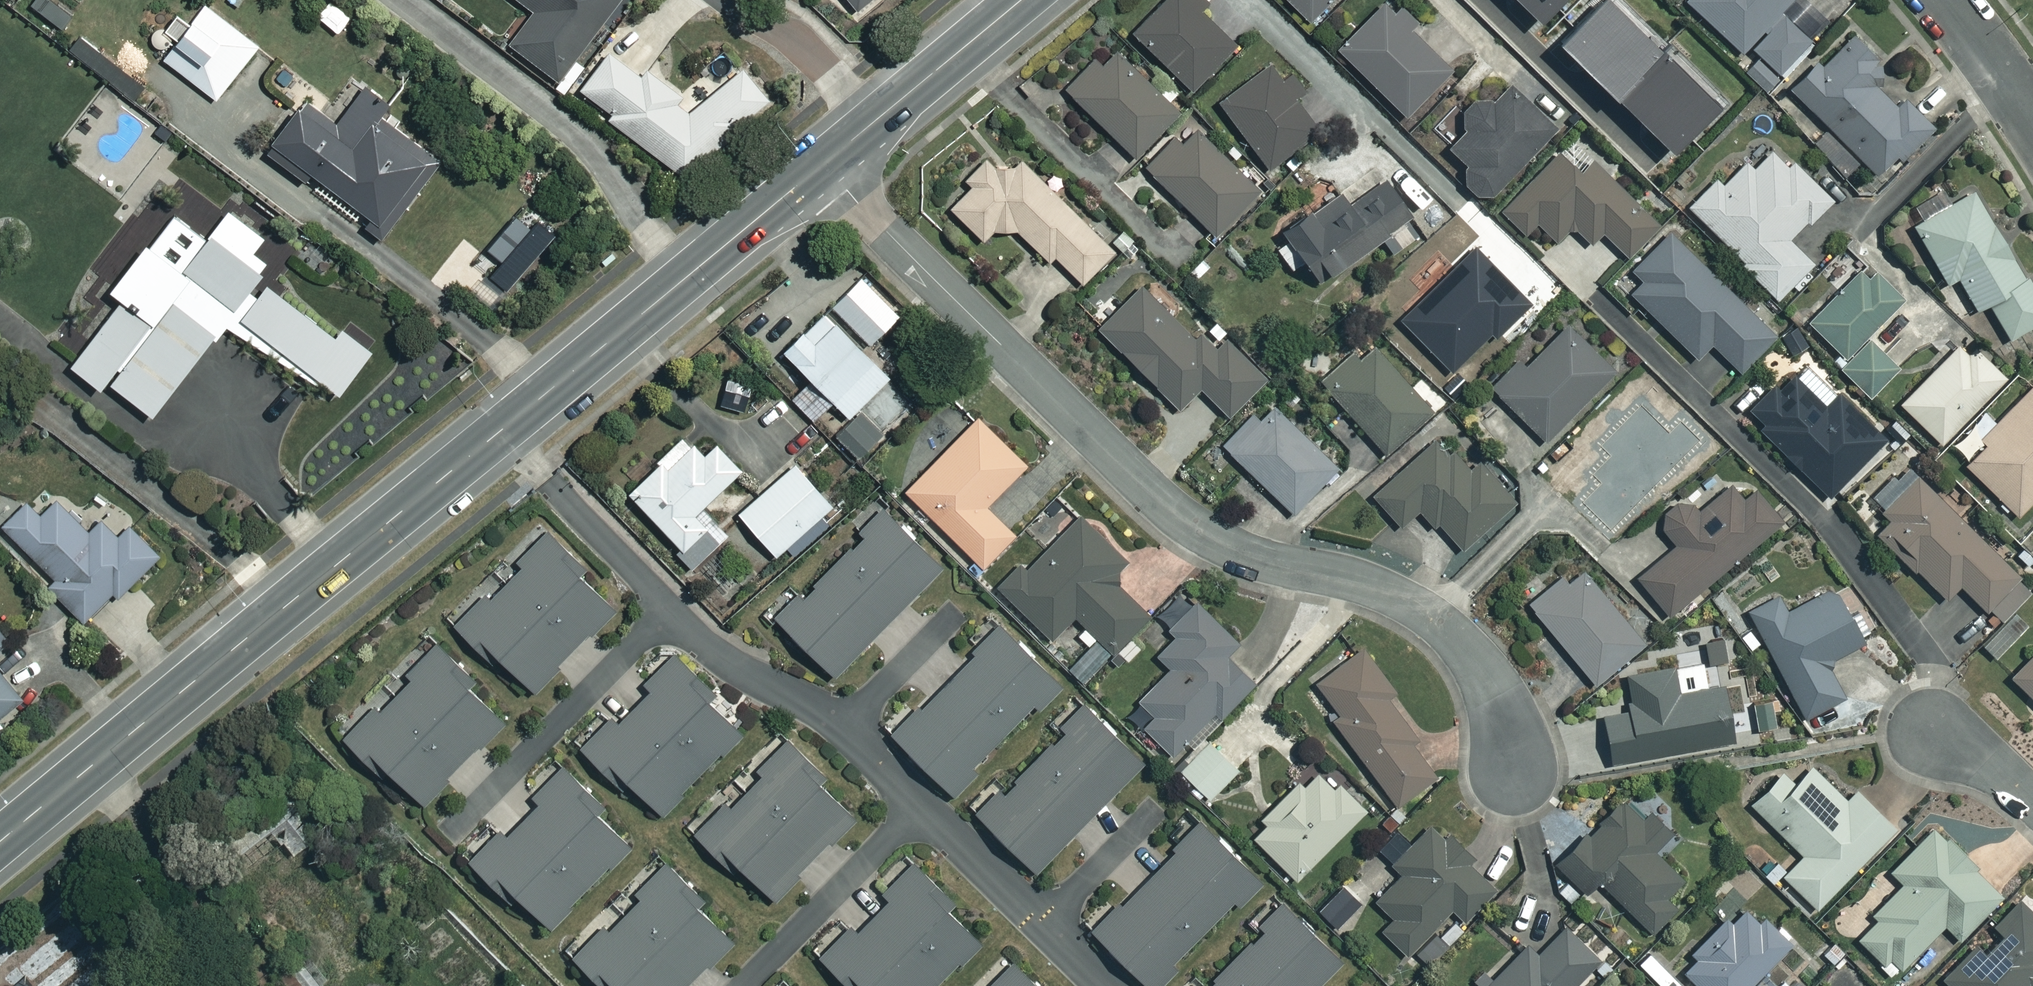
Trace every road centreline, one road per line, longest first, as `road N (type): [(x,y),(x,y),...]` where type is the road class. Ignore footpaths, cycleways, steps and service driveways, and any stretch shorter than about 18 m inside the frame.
road 1 (tertiary): [(0,842),(823,165)]
road 2 (residential): [(1513,776),(1492,681),(1445,626),(1370,584),(1267,562),(1193,528),(823,165)]
road 3 (residential): [(871,124),(798,43),(720,0)]
road 4 (tertiary): [(871,124),(1021,0)]
road 5 (residential): [(1946,0),(2032,123)]
road 6 (residential): [(2032,802),(1935,727)]

